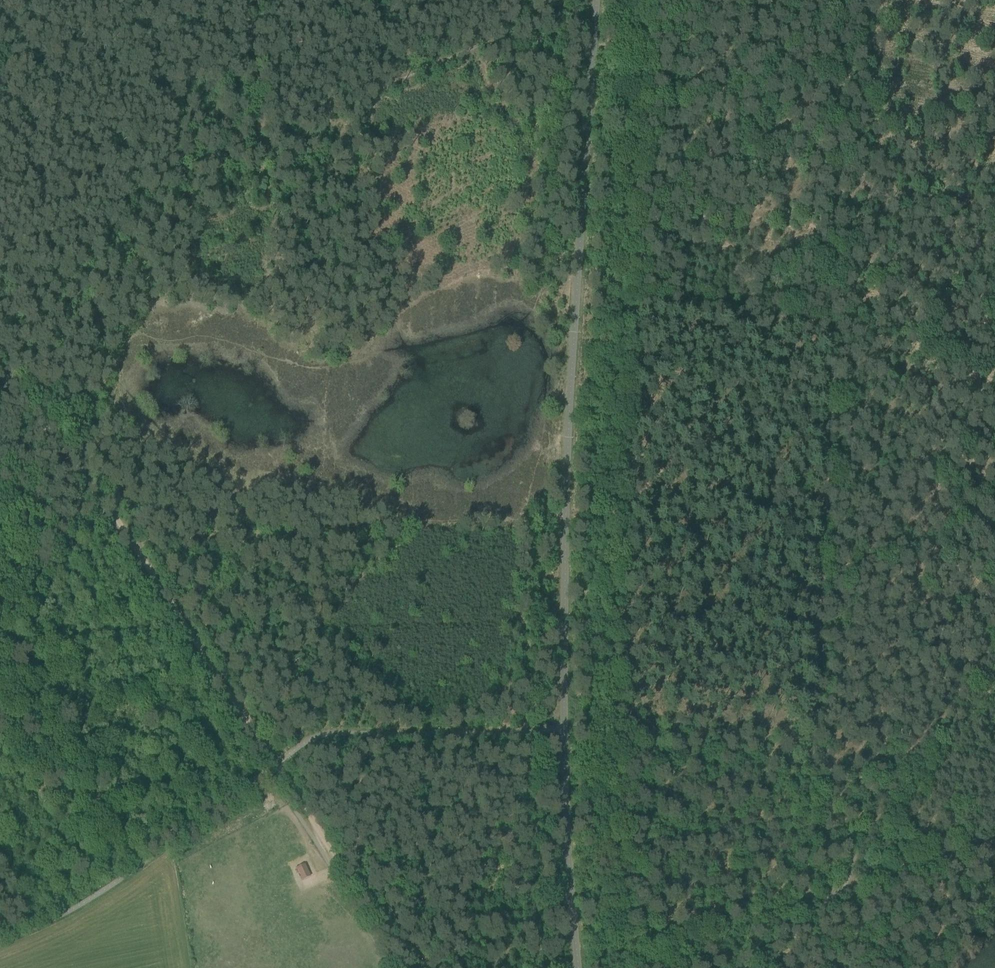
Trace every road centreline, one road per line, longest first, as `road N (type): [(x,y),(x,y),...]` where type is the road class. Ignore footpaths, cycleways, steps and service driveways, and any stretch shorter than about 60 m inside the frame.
road 1 (track): [(642,0),(615,502),(615,725)]
road 2 (track): [(46,228),(397,72),(550,13)]
road 3 (track): [(278,762),(122,527),(9,385)]
road 4 (track): [(827,437),(845,0)]
road 5 (track): [(994,835),(803,903),(812,767)]
road 6 (track): [(812,767),(827,437)]
road 7 (track): [(840,887),(899,761),(994,639)]
road 8 (track): [(278,762),(412,967)]
road 9 (track): [(616,740),(627,963)]
road 10 (track): [(627,963),(803,903)]
road 11 (track): [(3,69),(46,228)]
road 12 (track): [(270,127),(245,0)]

